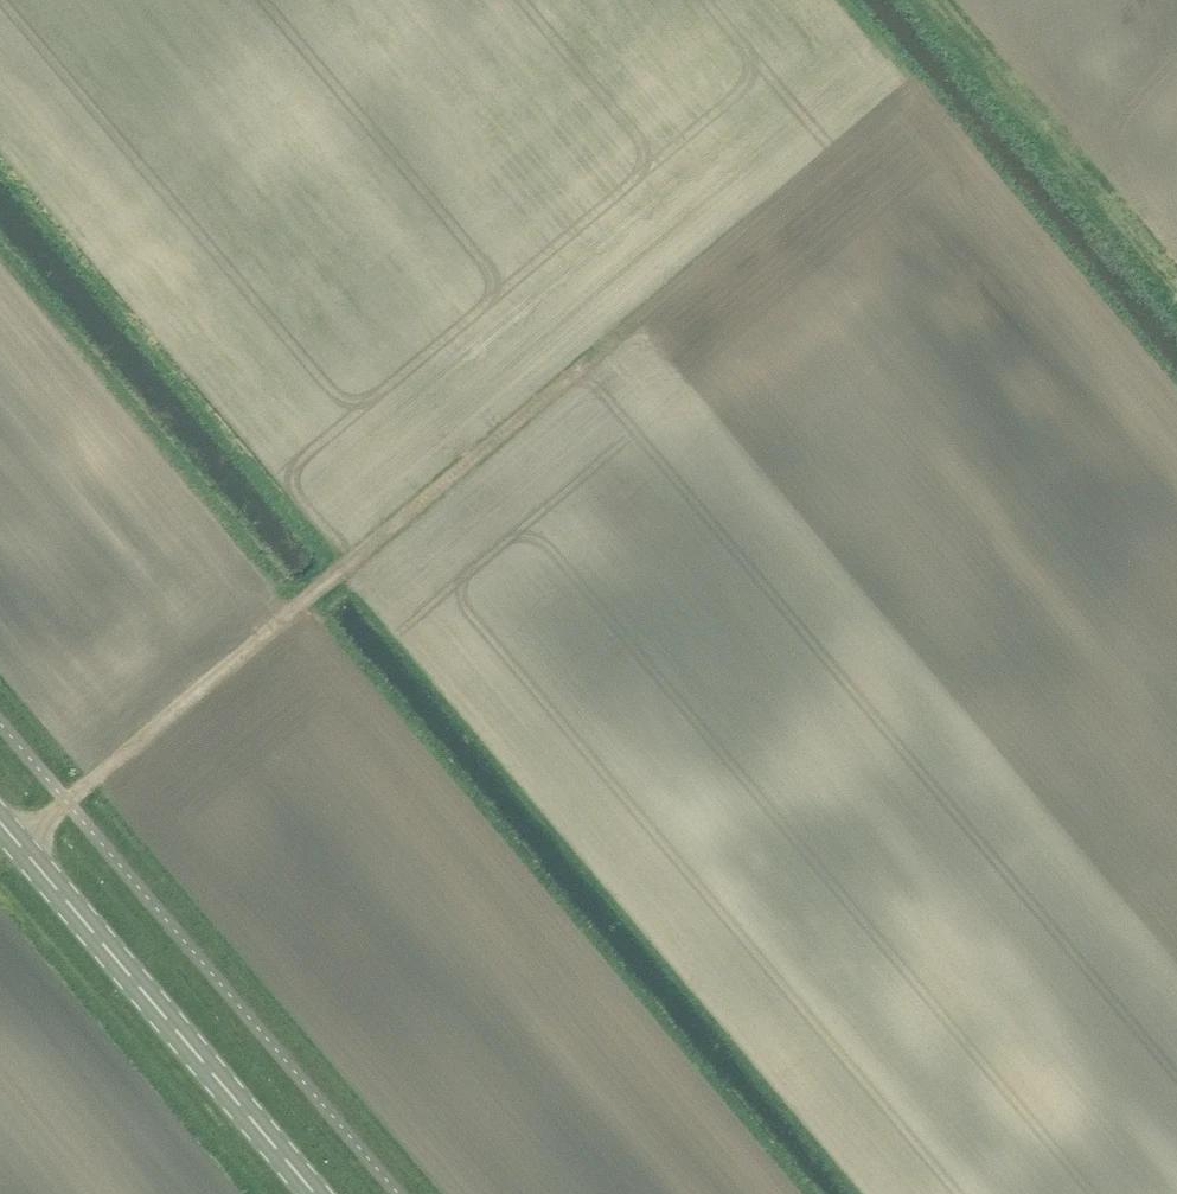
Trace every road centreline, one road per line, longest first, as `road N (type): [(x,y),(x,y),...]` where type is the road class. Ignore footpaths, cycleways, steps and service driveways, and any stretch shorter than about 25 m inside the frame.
road 1 (primary): [(314,1193),(0,822)]

